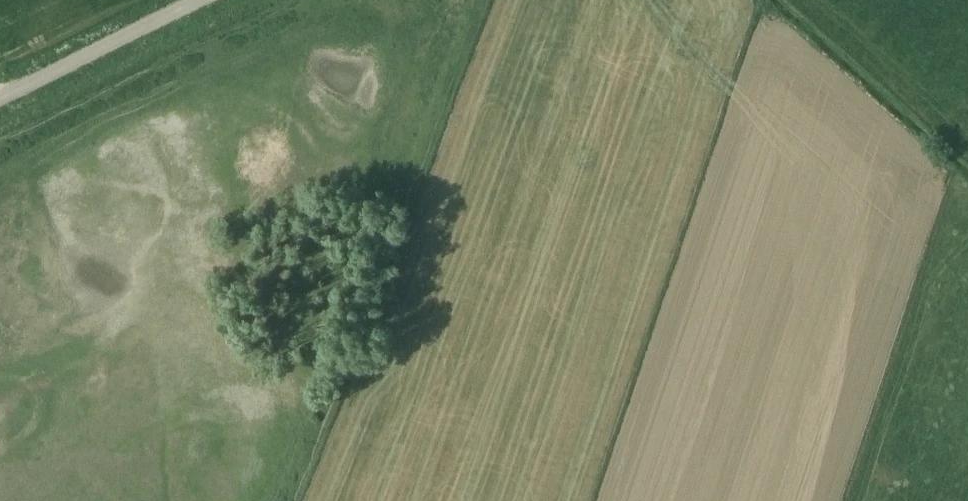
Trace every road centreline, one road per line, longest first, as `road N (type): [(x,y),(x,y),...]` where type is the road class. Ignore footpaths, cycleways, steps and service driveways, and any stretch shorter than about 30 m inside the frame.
road 1 (unclassified): [(0,99),(200,0)]

